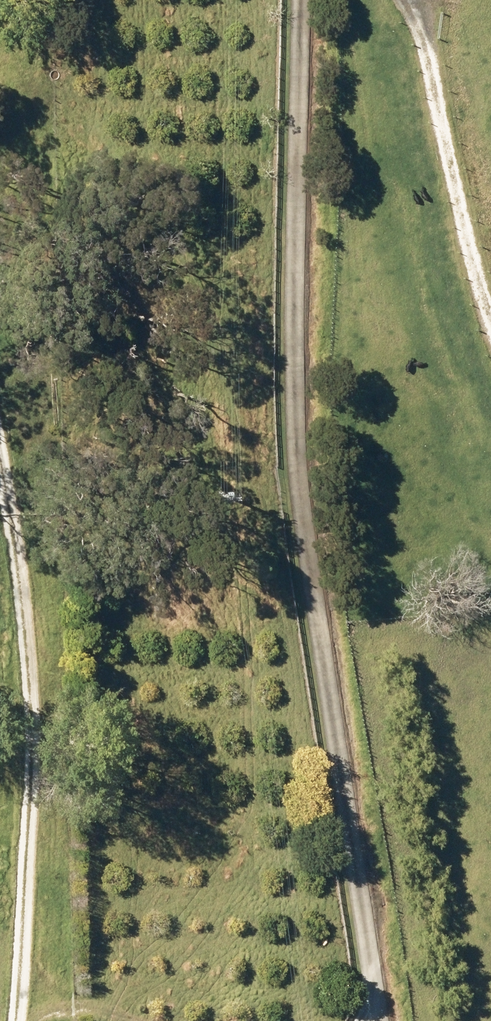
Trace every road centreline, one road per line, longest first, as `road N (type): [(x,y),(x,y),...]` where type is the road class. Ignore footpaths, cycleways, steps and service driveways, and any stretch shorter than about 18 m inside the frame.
road 1 (track): [(402,1020),(359,725),(314,0)]
road 2 (track): [(0,882),(32,646),(0,373)]

